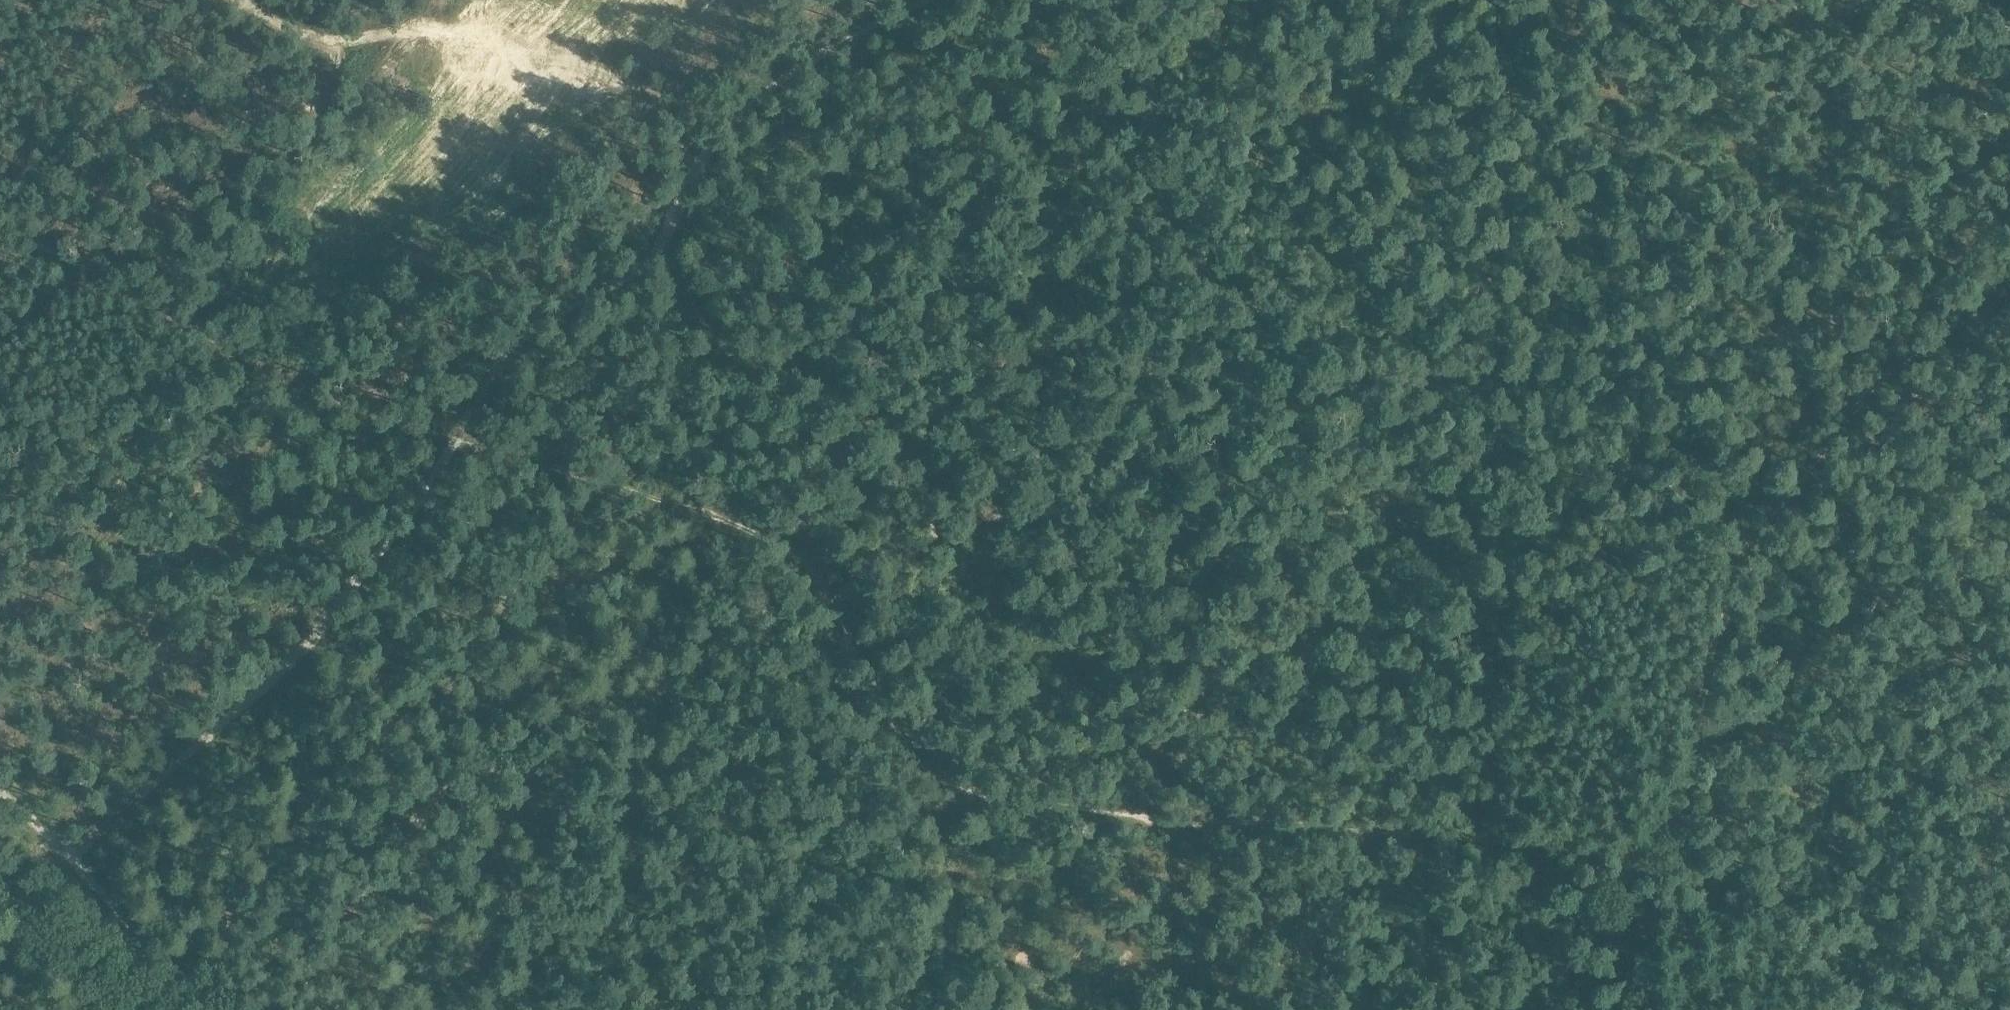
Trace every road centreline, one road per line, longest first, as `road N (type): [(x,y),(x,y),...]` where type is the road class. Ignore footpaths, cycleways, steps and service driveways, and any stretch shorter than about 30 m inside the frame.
road 1 (track): [(1654,858),(1687,776),(1717,620),(1738,563),(1874,388),(1912,352),(2009,299)]
road 2 (track): [(457,442),(519,338),(626,280),(656,251),(707,158),(738,119),(786,75),(926,0)]
road 3 (track): [(68,853),(278,673),(364,573),(457,442)]
road 4 (track): [(68,853),(208,1009)]
road 5 (track): [(1649,1009),(1645,918),(1654,858)]

